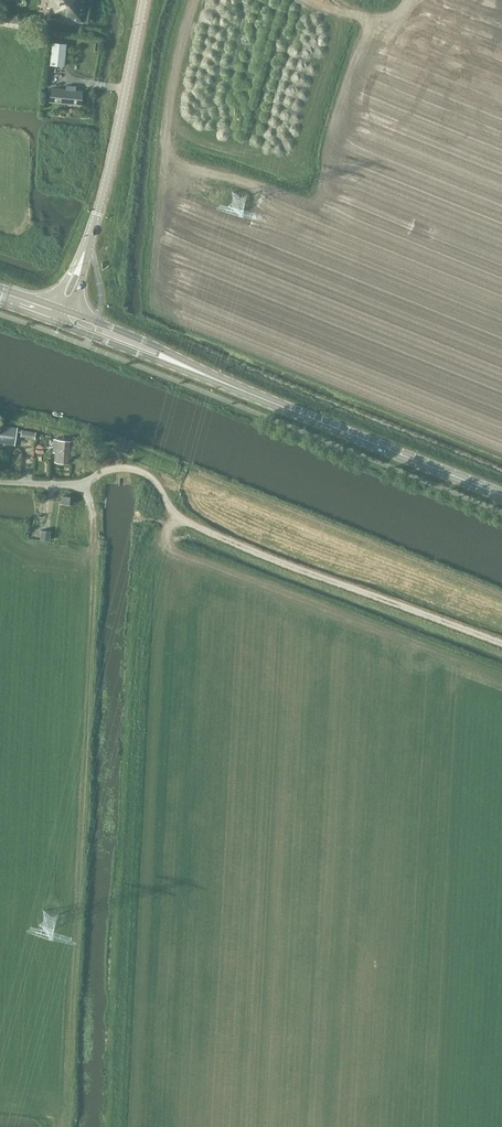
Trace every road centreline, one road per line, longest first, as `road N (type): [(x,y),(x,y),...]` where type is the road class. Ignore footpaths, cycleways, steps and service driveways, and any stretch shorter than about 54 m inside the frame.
road 1 (primary): [(501,495),(63,317)]
road 2 (track): [(501,643),(193,525),(173,512),(156,483)]
road 3 (tertiary): [(63,317),(106,180),(146,0)]

